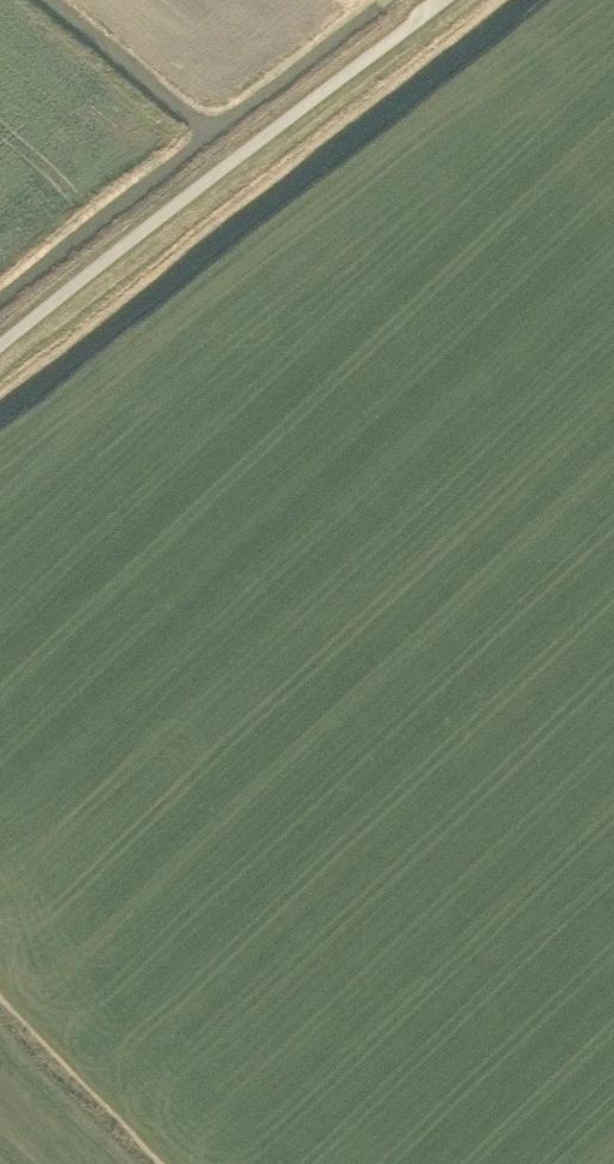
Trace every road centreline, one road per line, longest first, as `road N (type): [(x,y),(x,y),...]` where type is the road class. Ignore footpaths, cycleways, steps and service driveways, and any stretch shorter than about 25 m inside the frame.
road 1 (unclassified): [(0,345),(442,0)]

